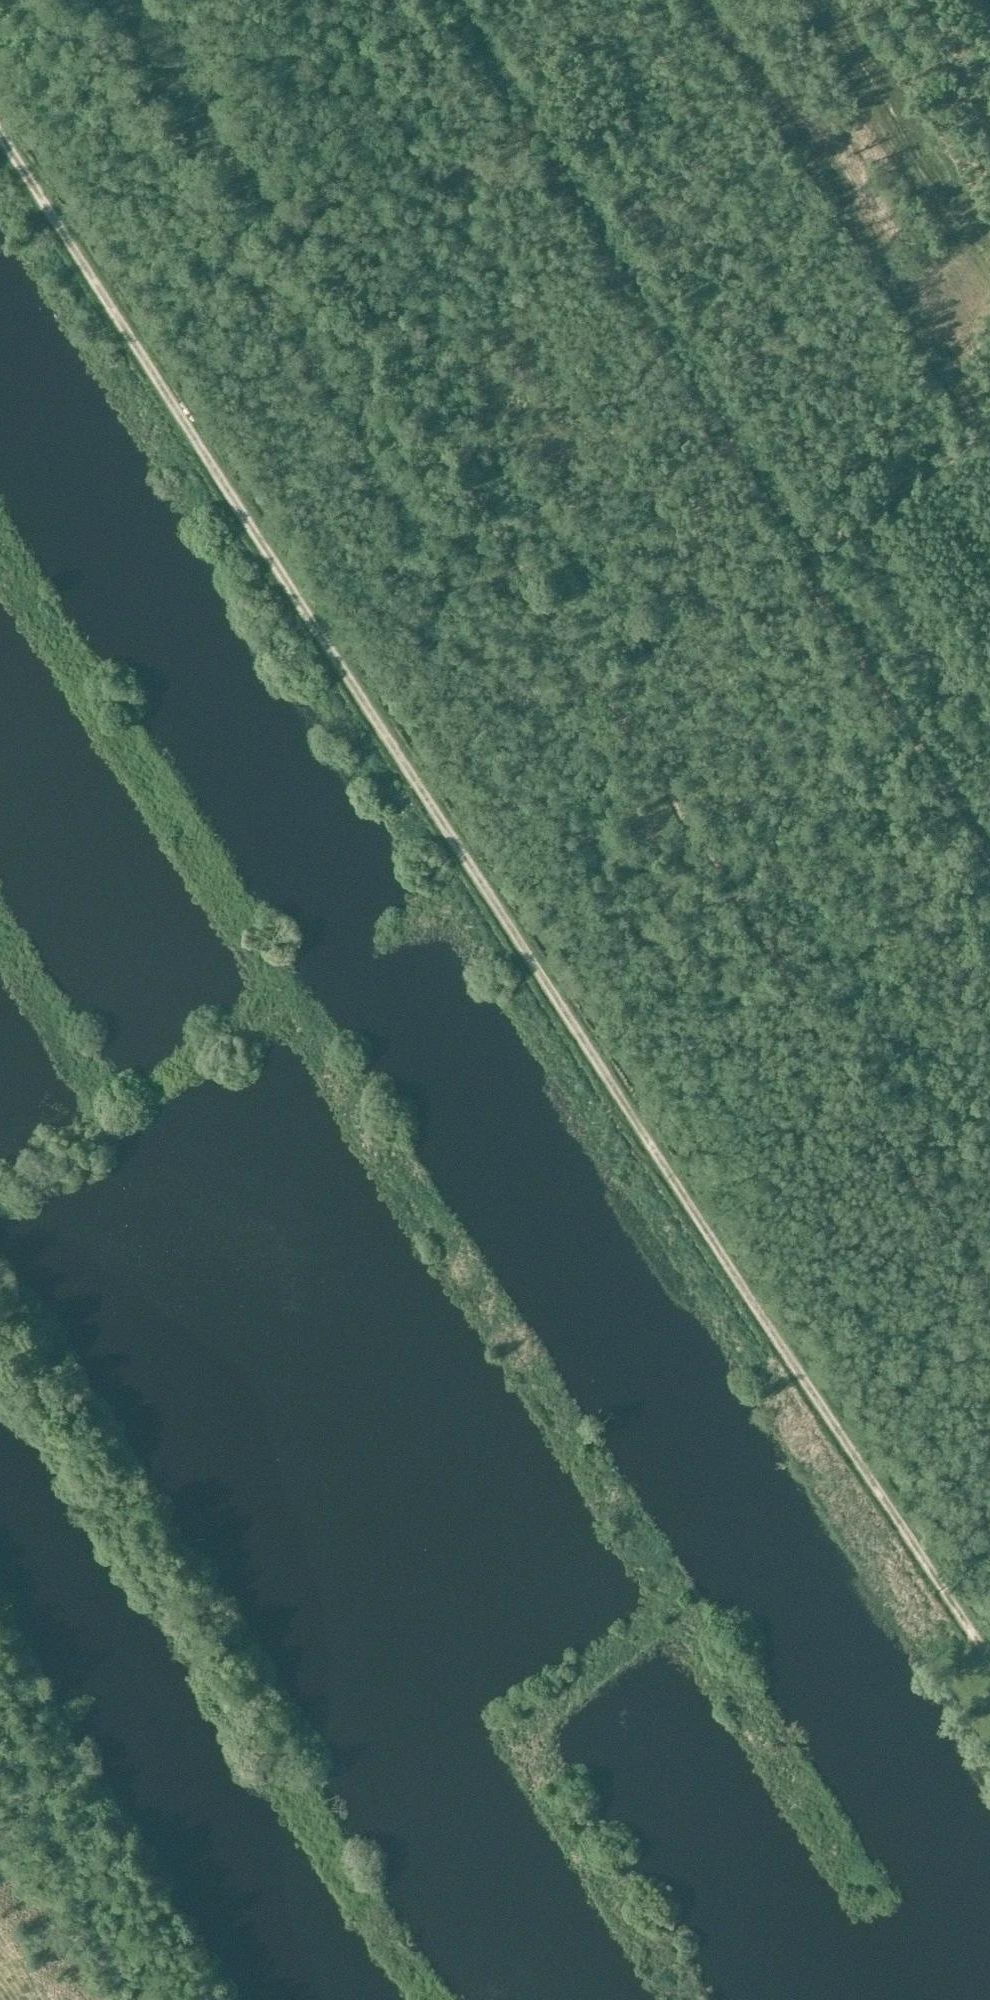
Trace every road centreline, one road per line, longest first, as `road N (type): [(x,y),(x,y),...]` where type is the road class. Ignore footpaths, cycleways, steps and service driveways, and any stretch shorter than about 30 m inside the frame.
road 1 (track): [(989,1655),(0,136)]
road 2 (track): [(989,436),(702,0)]

